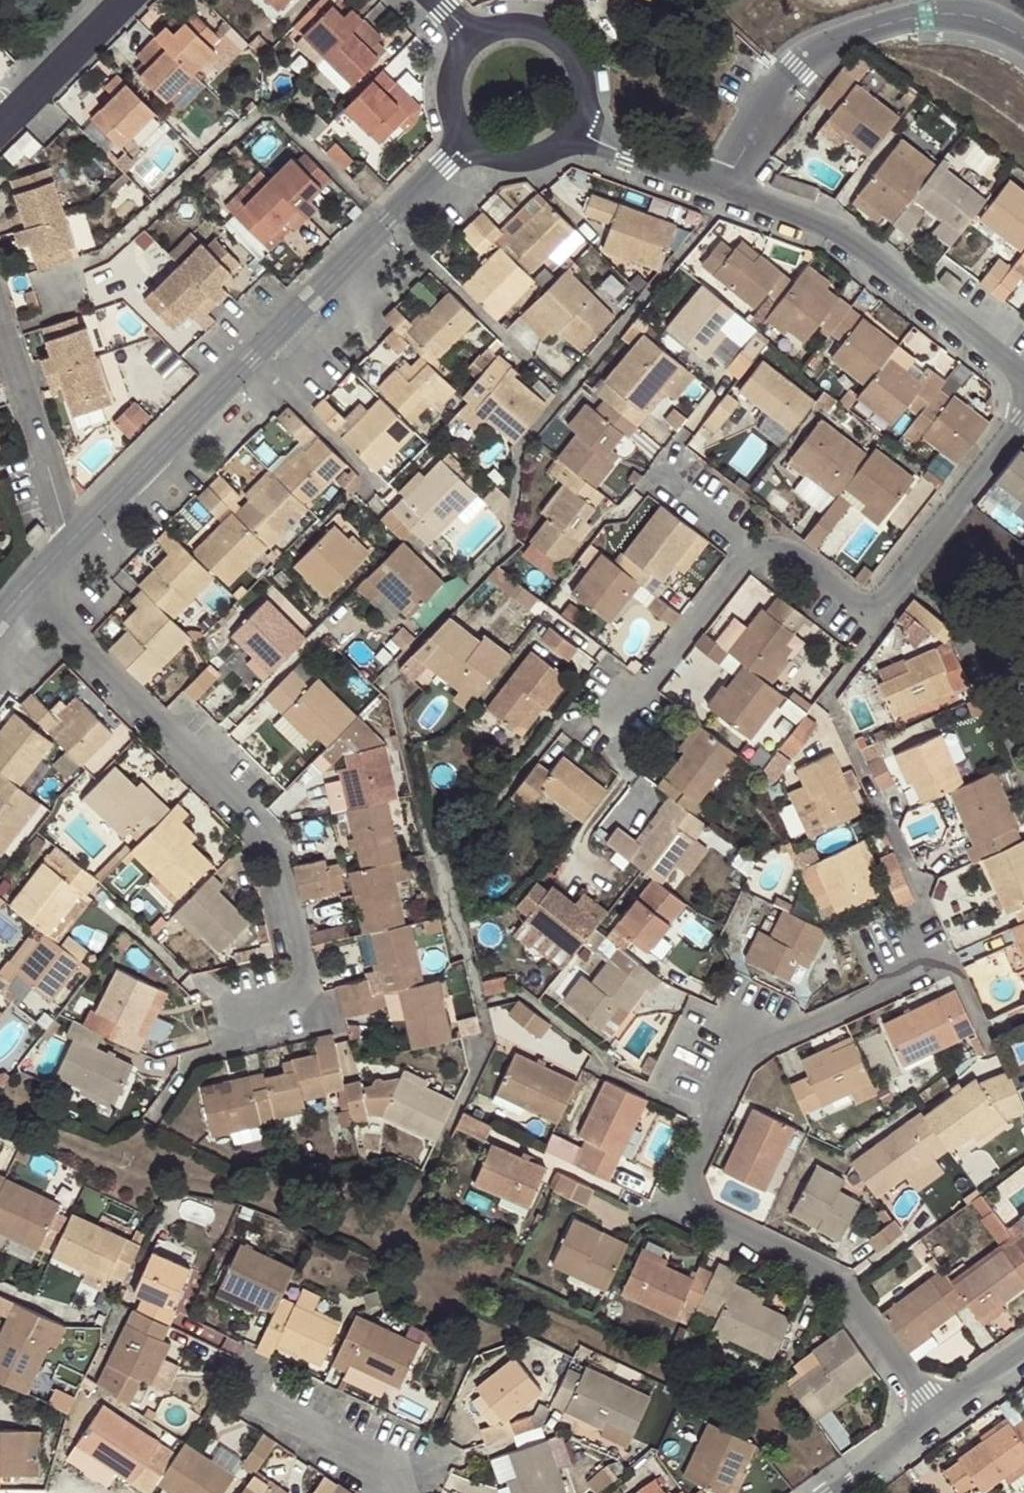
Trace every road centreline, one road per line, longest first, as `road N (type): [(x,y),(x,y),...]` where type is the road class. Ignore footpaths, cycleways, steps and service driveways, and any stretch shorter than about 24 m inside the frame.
road 1 (residential): [(939,950),(750,1035),(681,1205),(831,1282),(935,1419)]
road 2 (residential): [(263,1018),(297,963),(264,833),(30,589)]
road 3 (residential): [(756,536),(871,612),(1023,409)]
road 4 (unclassified): [(1023,37),(990,21),(935,14),(833,45),(787,78),(721,188)]
road 5 (residential): [(721,188),(820,223),(852,242),(1023,383)]
road 6 (residential): [(67,541),(254,360)]
road 7 (residential): [(615,723),(756,536)]
road 8 (residential): [(552,380),(391,227)]
road 9 (residential): [(67,541),(0,333)]
road 10 (residential): [(254,360),(391,227)]
road 11 (residential): [(582,130),(585,82),(560,44),(512,29),(469,46)]
road 12 (residential): [(0,128),(125,0)]
road 13 (residential): [(380,486),(254,360)]
road 14 (residential): [(271,1410),(410,1480),(404,1492)]
road 15 (residential): [(582,130),(628,159),(721,188)]
road 16 (residential): [(466,155),(511,174),(536,172),(569,151),(582,130)]
road 17 (residential): [(935,1419),(835,1492)]
road 18 (residential): [(469,46),(444,87),(443,112),(466,155)]

